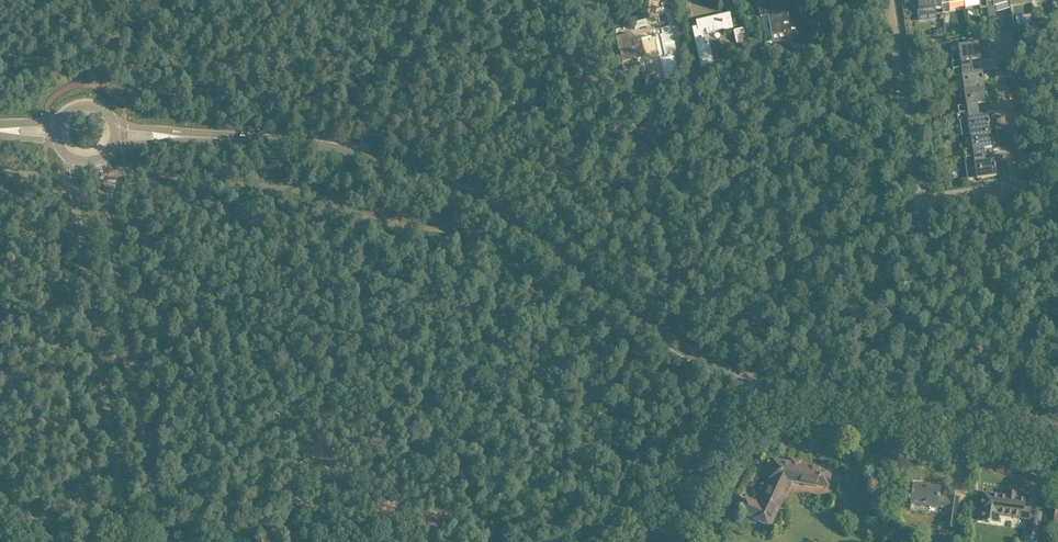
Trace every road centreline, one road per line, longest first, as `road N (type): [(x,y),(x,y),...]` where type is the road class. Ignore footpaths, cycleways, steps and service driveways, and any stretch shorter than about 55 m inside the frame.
road 1 (tertiary): [(749,382),(490,211),(407,169),(329,149),(171,137)]
road 2 (residential): [(70,156),(130,541)]
road 3 (residential): [(158,541),(101,158)]
road 4 (tertiary): [(1057,429),(749,382)]
road 5 (residential): [(1014,194),(929,202),(916,193),(880,0)]
road 6 (residential): [(676,541),(749,382)]
road 7 (residential): [(1014,194),(993,41)]

